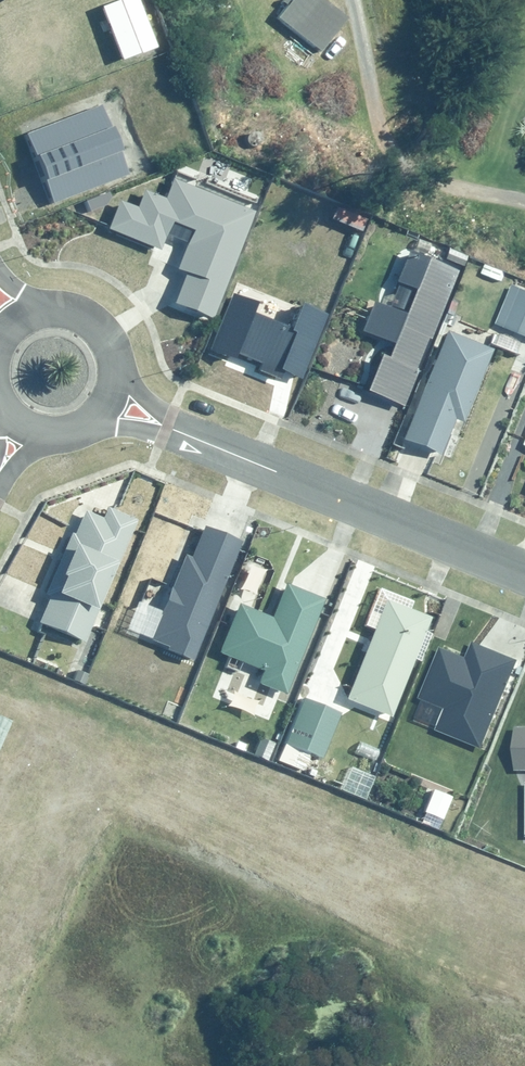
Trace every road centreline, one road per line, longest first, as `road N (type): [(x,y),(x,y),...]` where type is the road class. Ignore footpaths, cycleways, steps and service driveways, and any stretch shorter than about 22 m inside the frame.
road 1 (residential): [(107,401),(524,574)]
road 2 (residential): [(11,325),(50,310),(90,324),(113,360),(107,401)]

